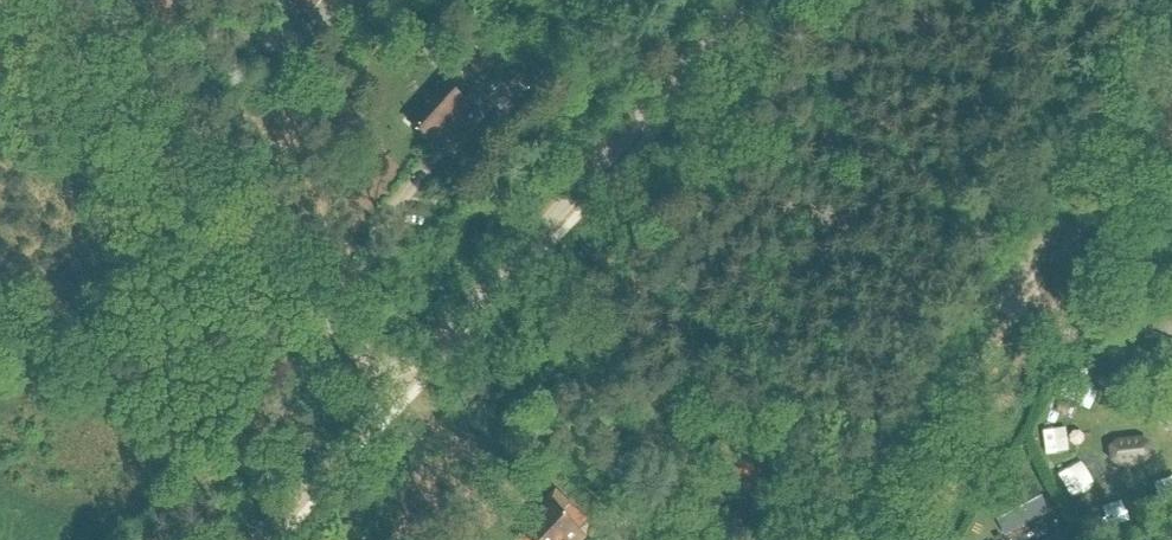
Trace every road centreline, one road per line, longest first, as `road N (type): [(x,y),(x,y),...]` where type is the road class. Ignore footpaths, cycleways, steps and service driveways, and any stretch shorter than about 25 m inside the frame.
road 1 (unclassified): [(399,385),(0,9)]
road 2 (unclassified): [(399,385),(752,0)]
road 3 (track): [(1171,127),(913,539)]
road 4 (track): [(264,539),(399,385)]

